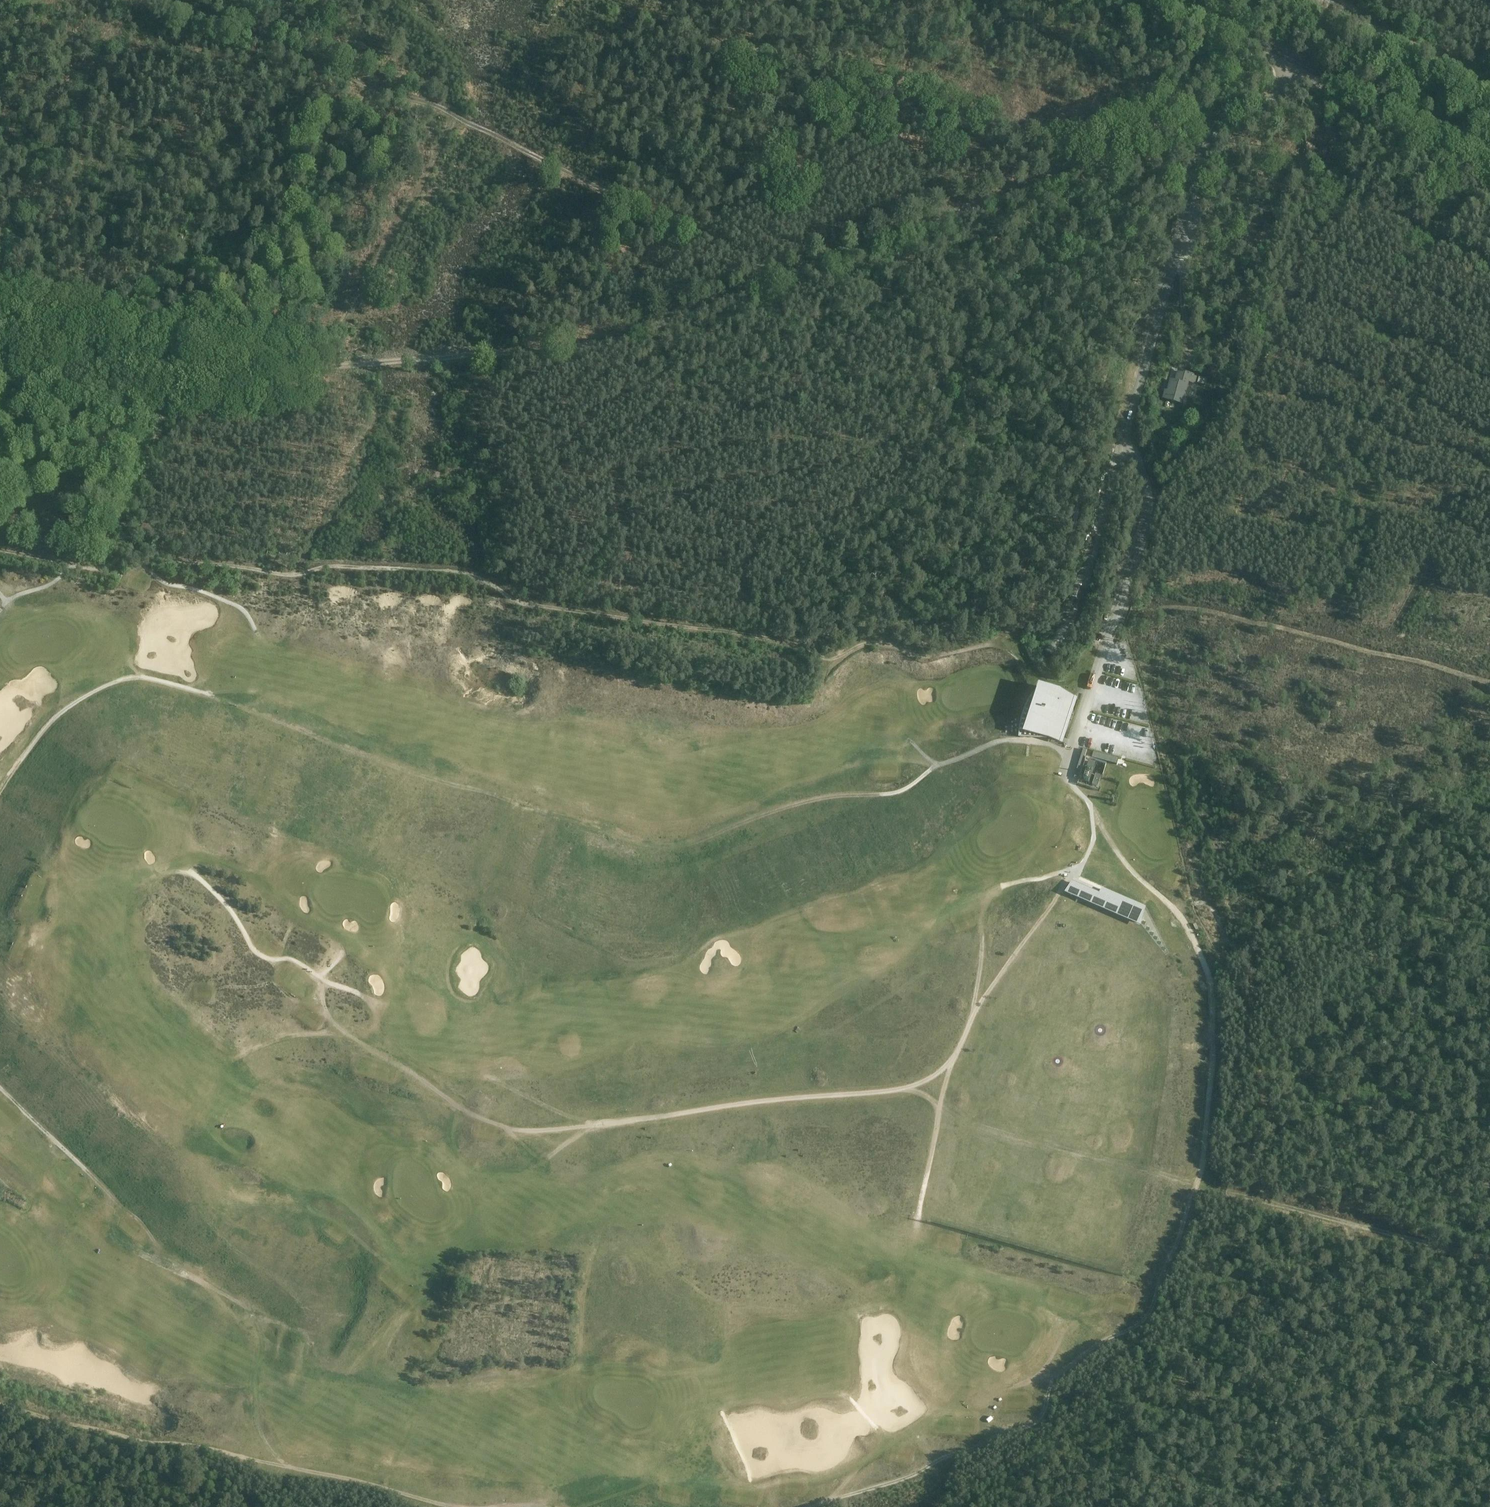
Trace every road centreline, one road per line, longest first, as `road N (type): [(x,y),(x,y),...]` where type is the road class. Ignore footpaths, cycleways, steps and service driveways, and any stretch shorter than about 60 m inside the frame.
road 1 (track): [(0,332),(169,363),(263,369),(596,345),(1219,123)]
road 2 (track): [(0,790),(21,755),(74,703),(120,678),(162,680),(386,764),(655,847),(828,795),(880,795),(995,742),(1024,739),(1069,753)]
road 3 (track): [(993,642),(926,657),(872,641),(842,658),(513,601),(475,575),(327,563),(293,576),(143,552),(82,567),(0,549)]
road 4 (track): [(811,1506),(1039,1422),(1050,1383),(1079,1357),(1136,1327),(1154,1305),(1199,1183),(1215,1049),(1204,970),(1169,902),(1129,869),(1062,772)]
road 5 (track): [(1093,819),(1082,865),(1002,886),(975,1009),(940,1111),(953,1122),(1489,1259)]
road 6 (track): [(949,1067),(911,1088),(511,1131),(465,1114),(365,1037),(338,1032),(325,1010),(327,981),(287,958),(253,953),(241,922),(189,868)]
road 7 (track): [(787,276),(457,115),(154,0)]
road 8 (track): [(295,1469),(269,1446),(256,1414),(263,1340),(252,1311),(170,1258),(151,1229),(0,1087)]
road 9 (track): [(620,0),(739,56),(830,63),(963,103),(1084,167)]
road 10 (track): [(0,1401),(459,1506)]
road 11 (track): [(1125,585),(1489,683)]
road 12 (tertiary): [(1489,159),(1182,0)]
road 13 (track): [(1489,268),(1392,216),(1311,186),(1219,123)]
road 14 (track): [(324,367),(457,115)]
road 15 (track): [(1147,89),(974,0)]
road 16 (track): [(1125,436),(1068,621)]
road 17 (track): [(911,1088),(940,1111),(916,1215)]
road 18 (track): [(1190,367),(1180,236)]

